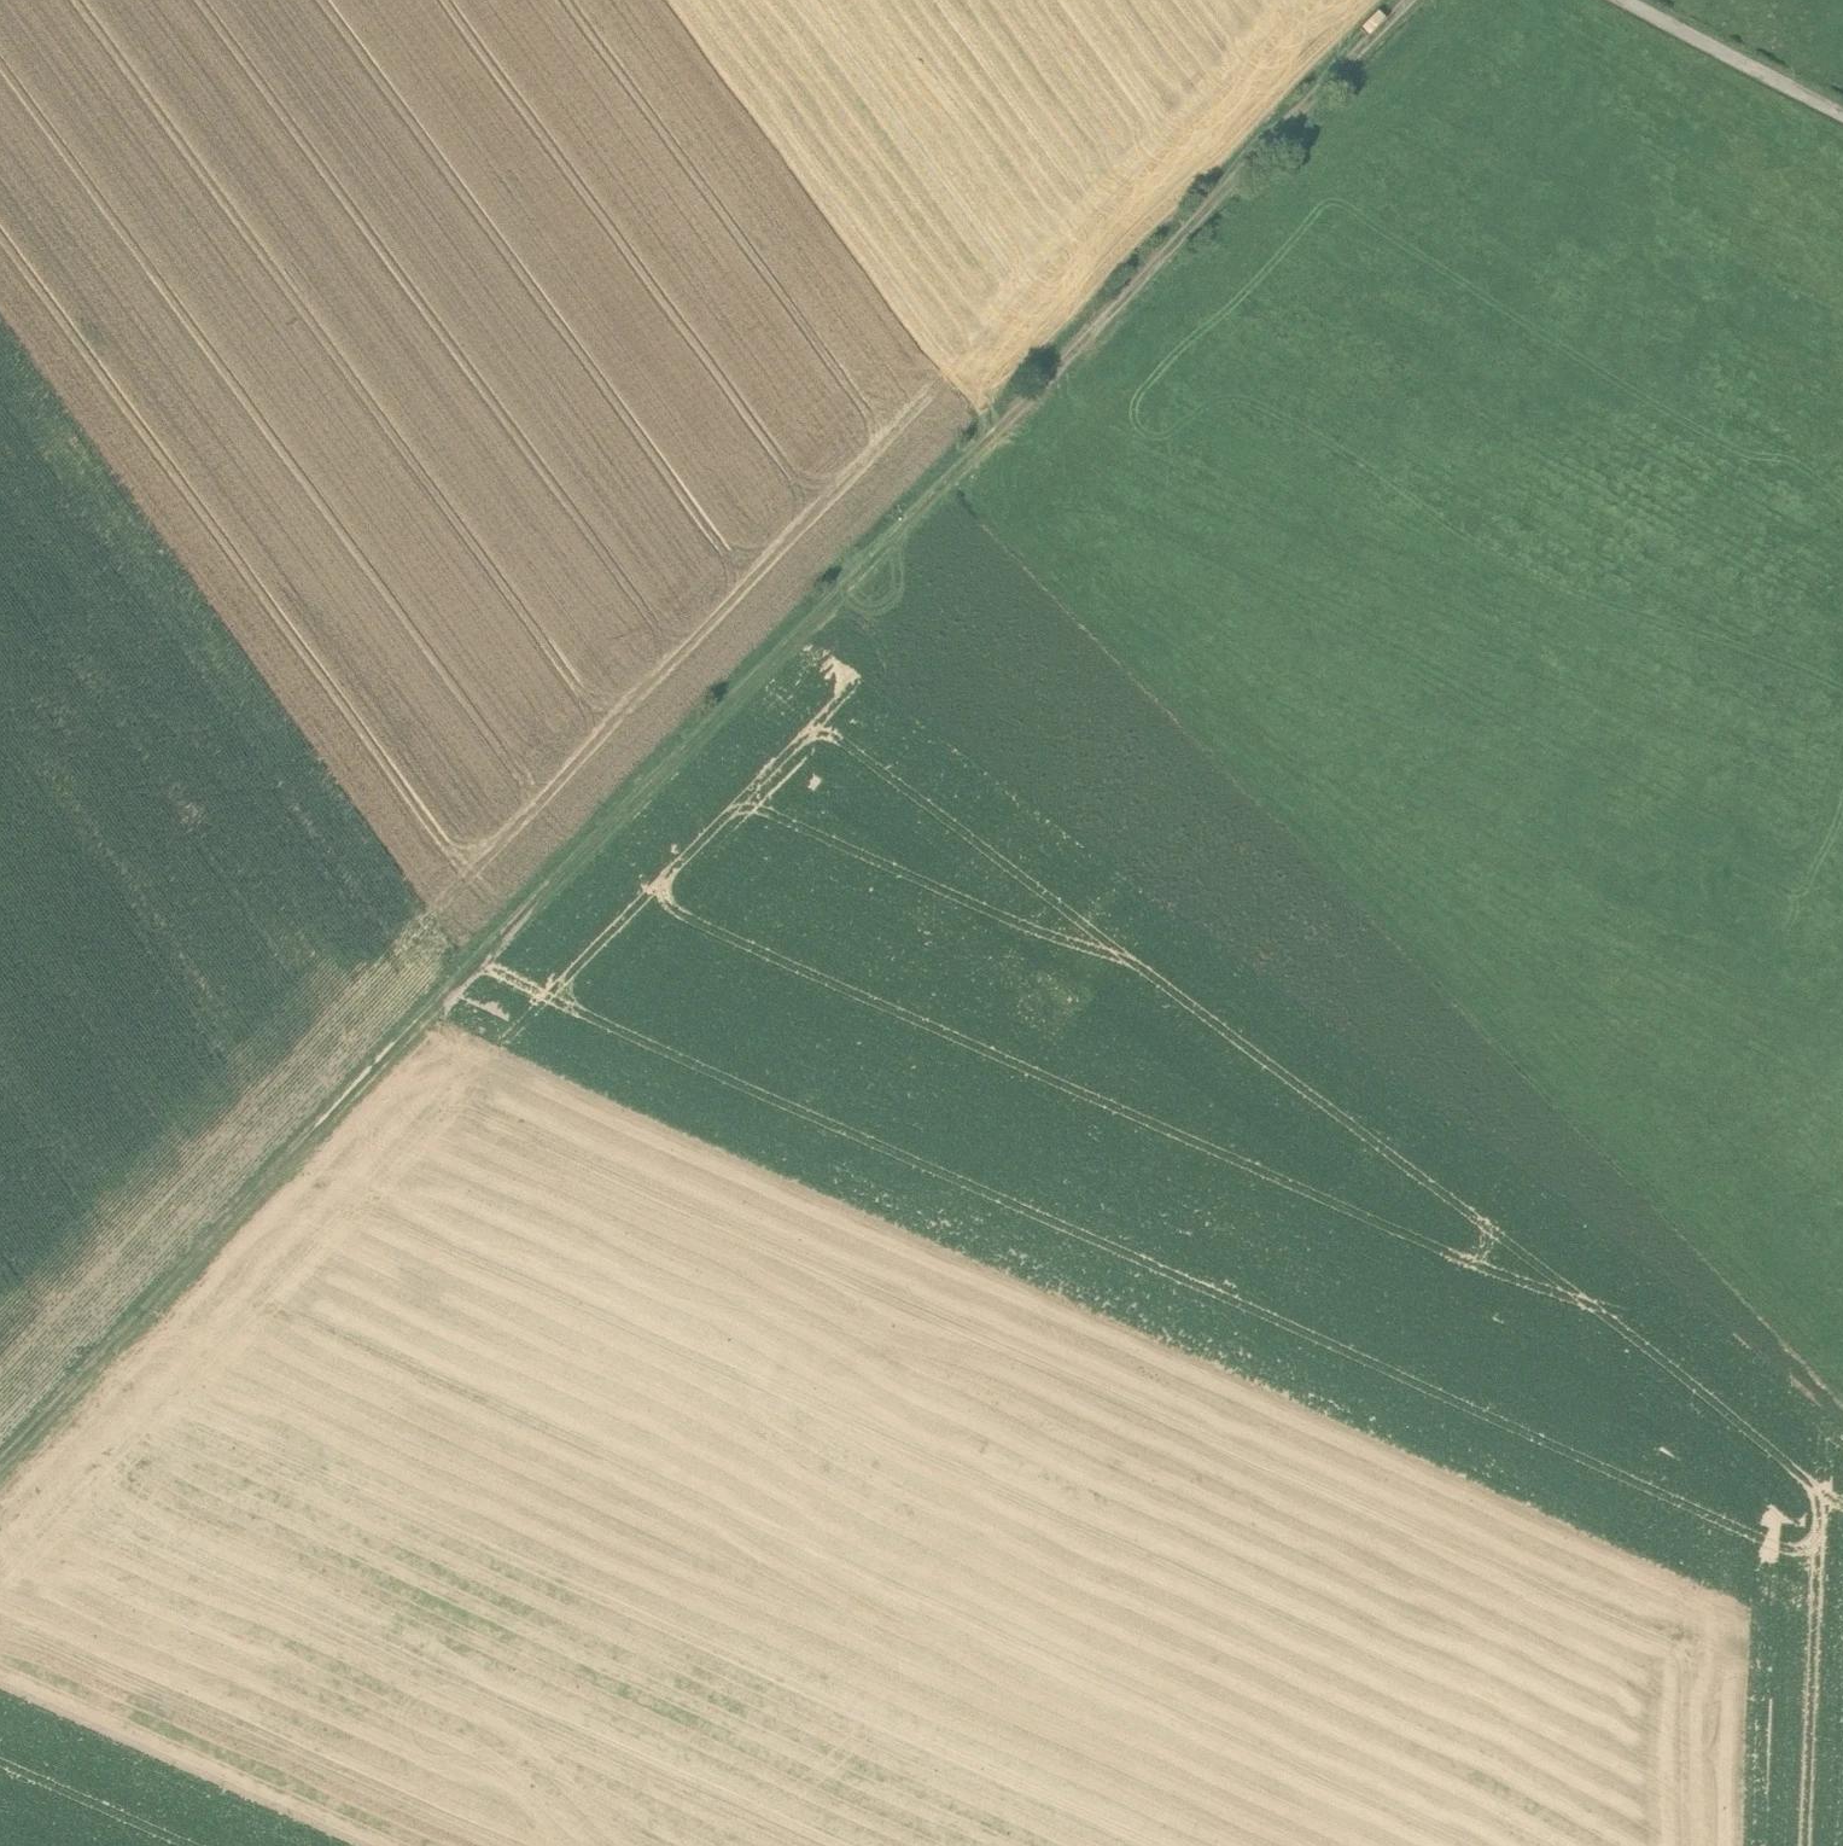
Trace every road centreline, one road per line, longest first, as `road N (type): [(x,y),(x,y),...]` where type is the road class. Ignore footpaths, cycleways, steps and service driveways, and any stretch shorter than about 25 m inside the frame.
road 1 (track): [(1409,0),(0,1467)]
road 2 (track): [(1842,115),(1626,0)]

